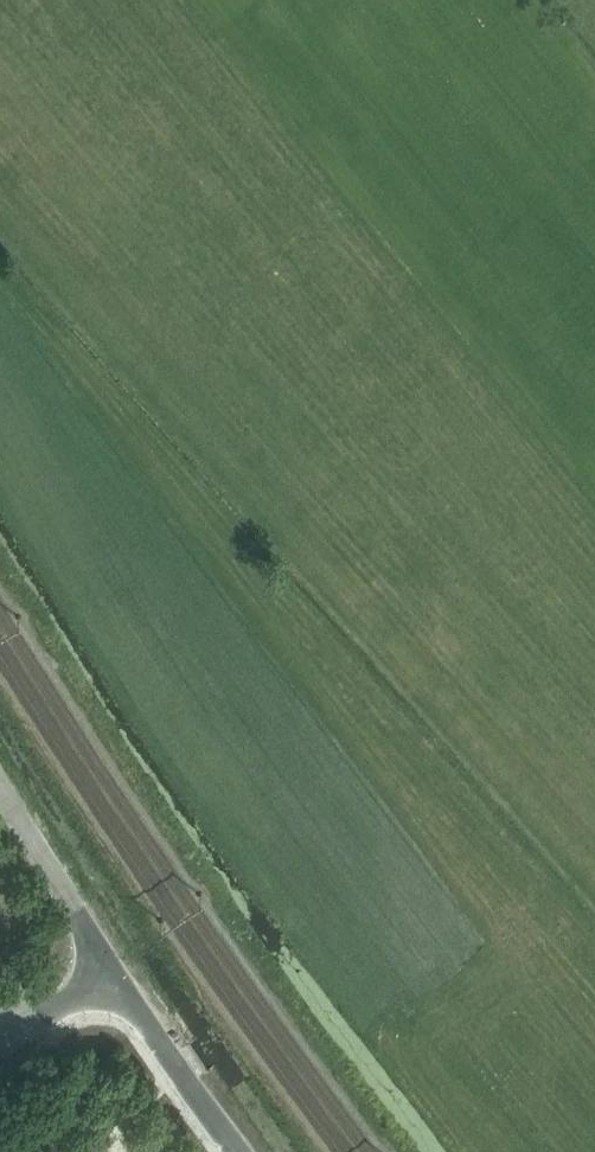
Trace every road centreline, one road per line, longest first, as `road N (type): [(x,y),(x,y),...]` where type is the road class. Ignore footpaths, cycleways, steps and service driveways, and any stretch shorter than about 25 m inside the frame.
road 1 (unclassified): [(111,975),(0,787)]
road 2 (unclassified): [(240,1151),(111,975)]
road 3 (unclassified): [(0,1047),(111,975)]

